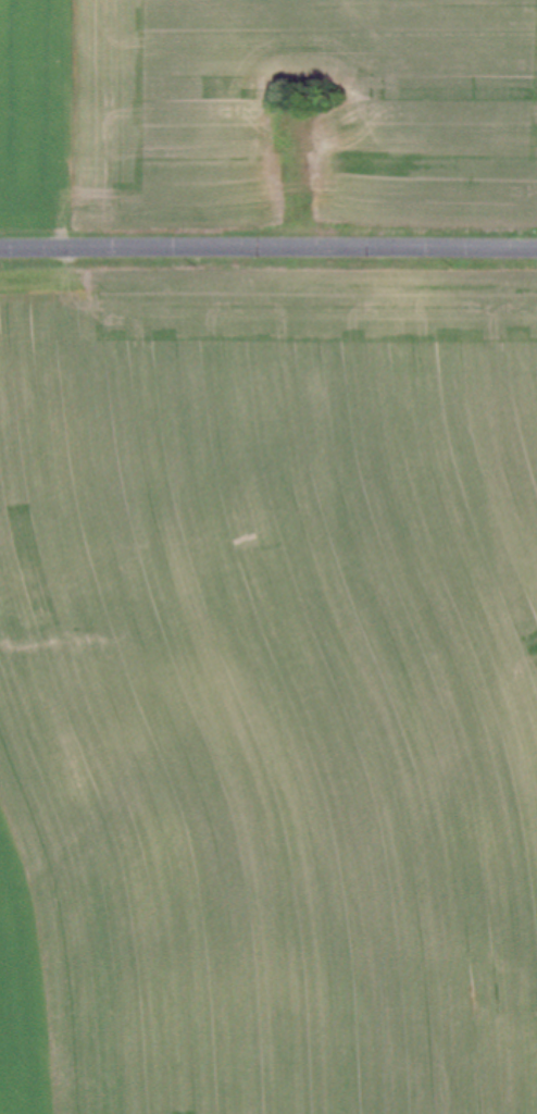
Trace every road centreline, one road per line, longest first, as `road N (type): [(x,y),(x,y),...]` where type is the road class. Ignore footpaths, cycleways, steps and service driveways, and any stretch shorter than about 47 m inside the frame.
road 1 (residential): [(0,248),(536,248)]

